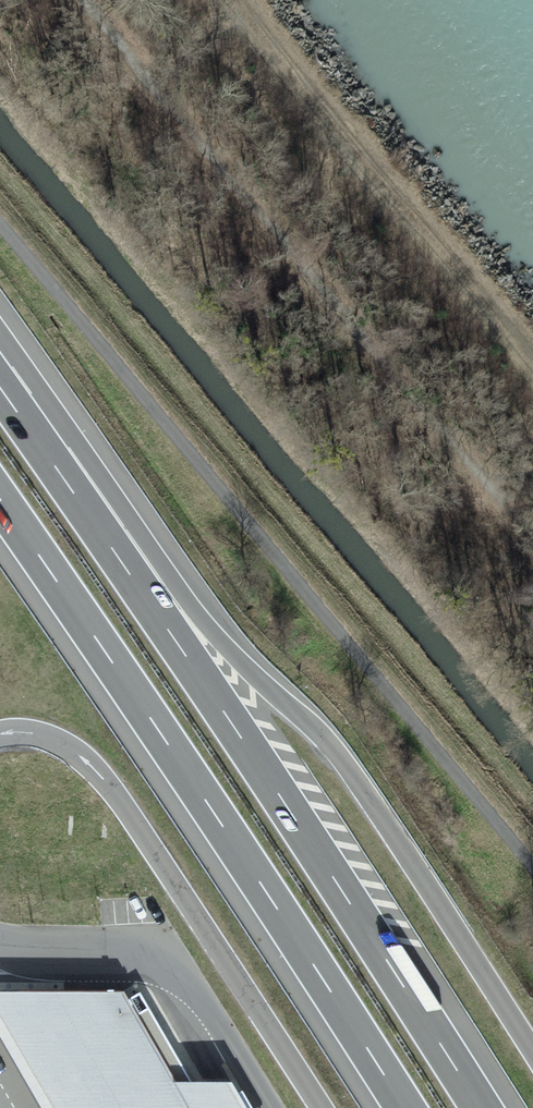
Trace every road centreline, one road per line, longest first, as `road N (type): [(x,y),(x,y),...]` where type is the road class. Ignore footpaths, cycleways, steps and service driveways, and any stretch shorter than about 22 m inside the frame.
road 1 (motorway): [(480,1107),(232,722),(0,388)]
road 2 (unclassified): [(0,223),(532,872)]
road 3 (motorway): [(0,500),(405,1107)]

